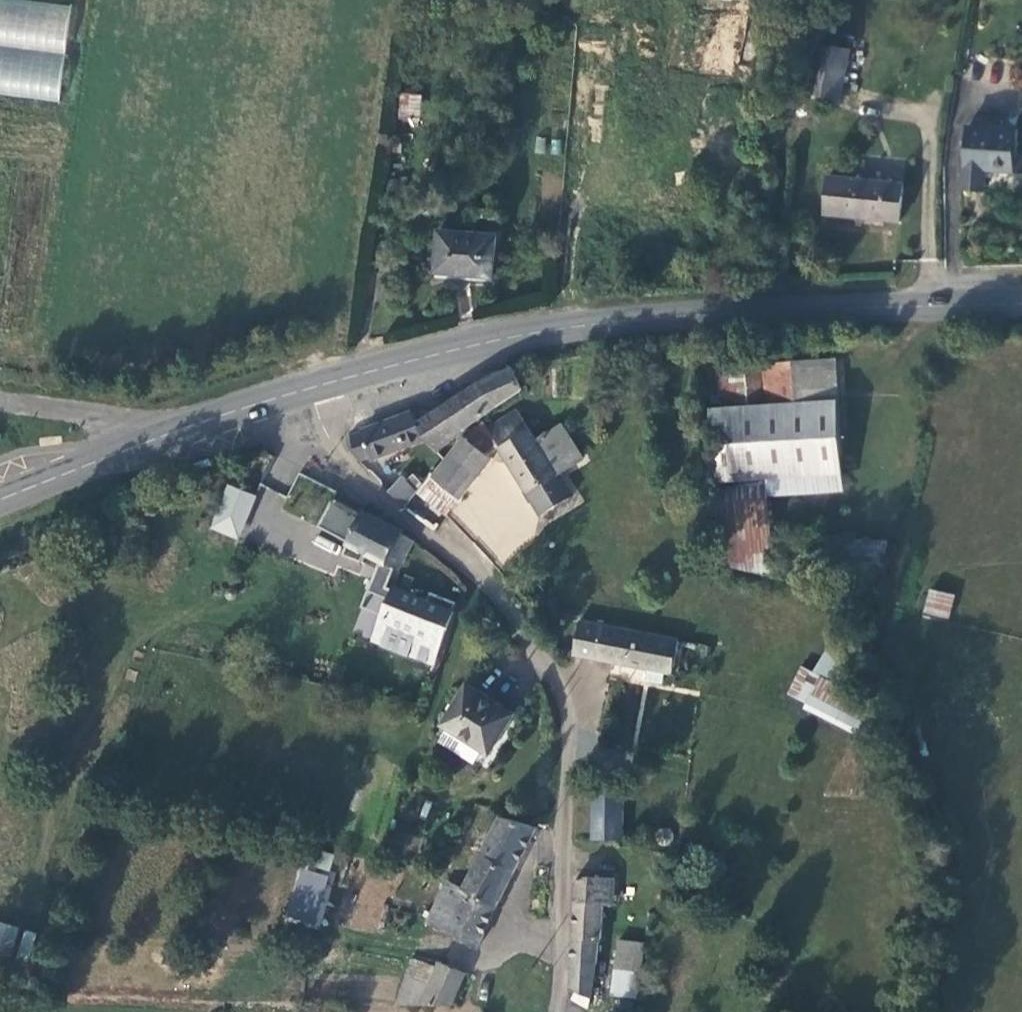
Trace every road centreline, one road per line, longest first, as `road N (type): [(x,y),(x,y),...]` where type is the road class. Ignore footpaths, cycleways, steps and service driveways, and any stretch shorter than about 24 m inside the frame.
road 1 (unclassified): [(307,389),(331,450),(497,591),(541,647),(568,715),(555,1011)]
road 2 (secondary): [(307,389),(473,343),(642,319),(1021,300)]
road 3 (secondary): [(145,445),(307,389)]
road 4 (secondary): [(0,503),(145,445)]
road 5 (residential): [(145,445),(101,418),(0,403)]

